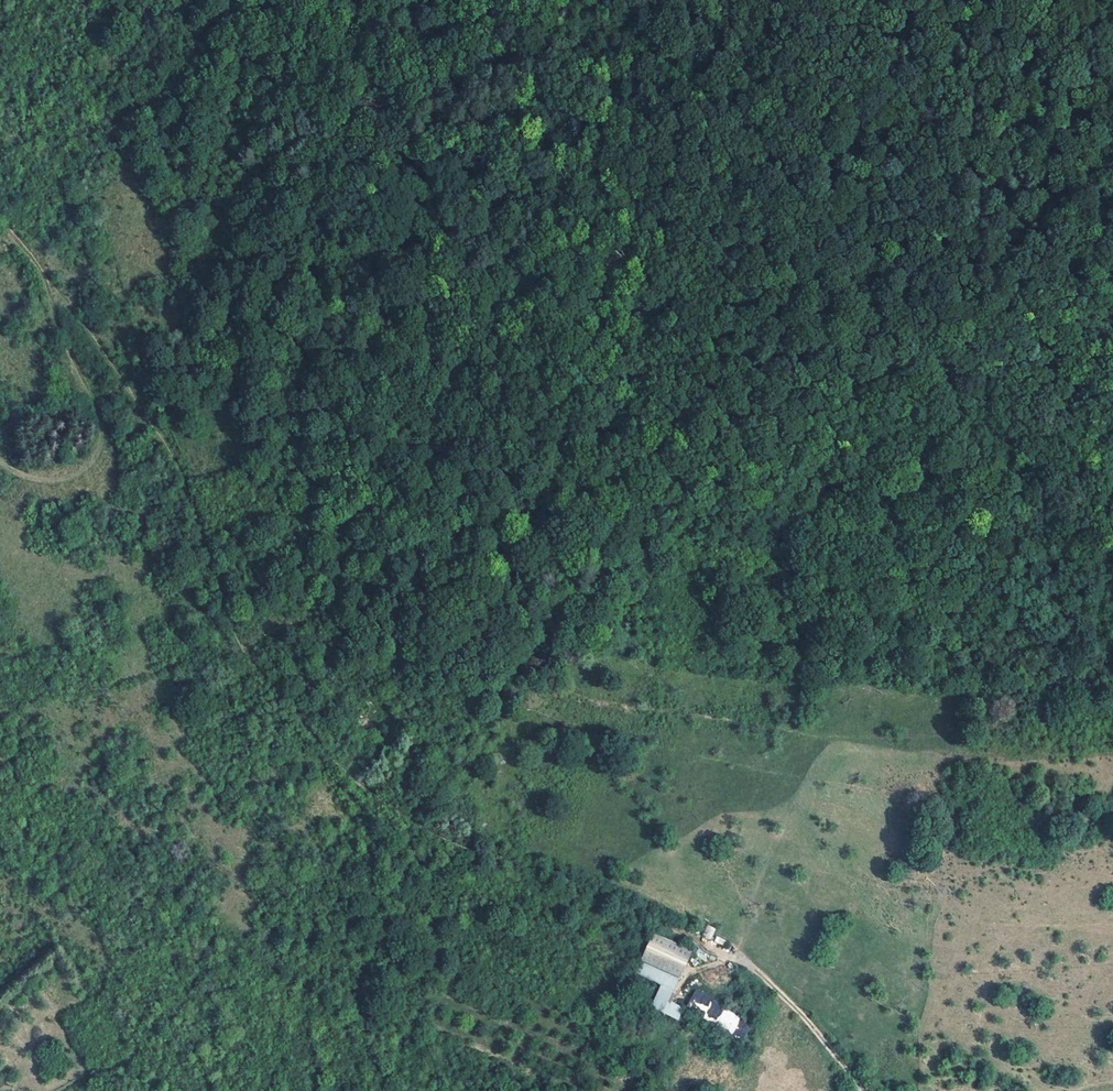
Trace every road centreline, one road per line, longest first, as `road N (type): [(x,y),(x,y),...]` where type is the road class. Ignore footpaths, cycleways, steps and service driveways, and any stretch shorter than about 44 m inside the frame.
road 1 (track): [(239,645),(182,475),(140,404),(0,215)]
road 2 (track): [(862,1090),(754,968),(704,945)]

